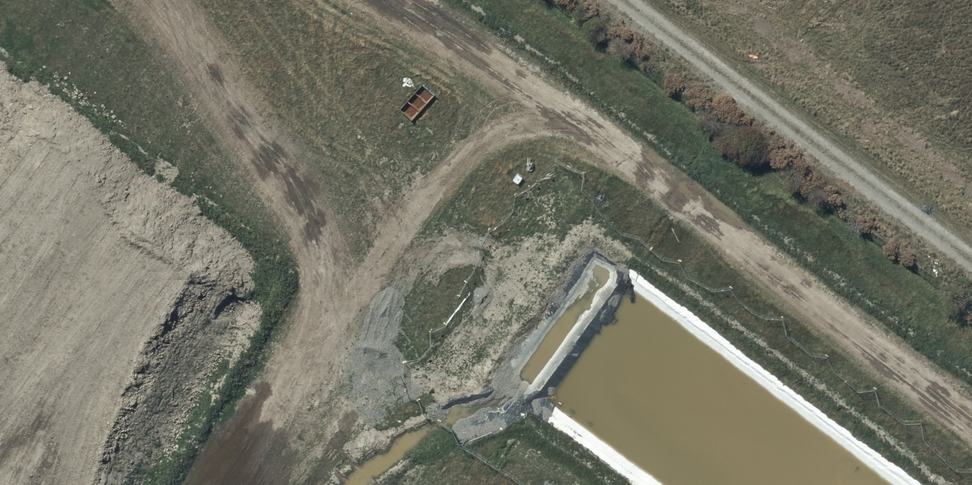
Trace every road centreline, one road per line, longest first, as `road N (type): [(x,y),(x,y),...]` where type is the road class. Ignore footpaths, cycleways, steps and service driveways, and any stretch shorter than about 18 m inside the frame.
road 1 (residential): [(417,245),(84,0)]
road 2 (residential): [(740,484),(417,245)]
road 3 (residential): [(417,245),(582,24)]
road 4 (residential): [(299,484),(309,443),(417,245)]

